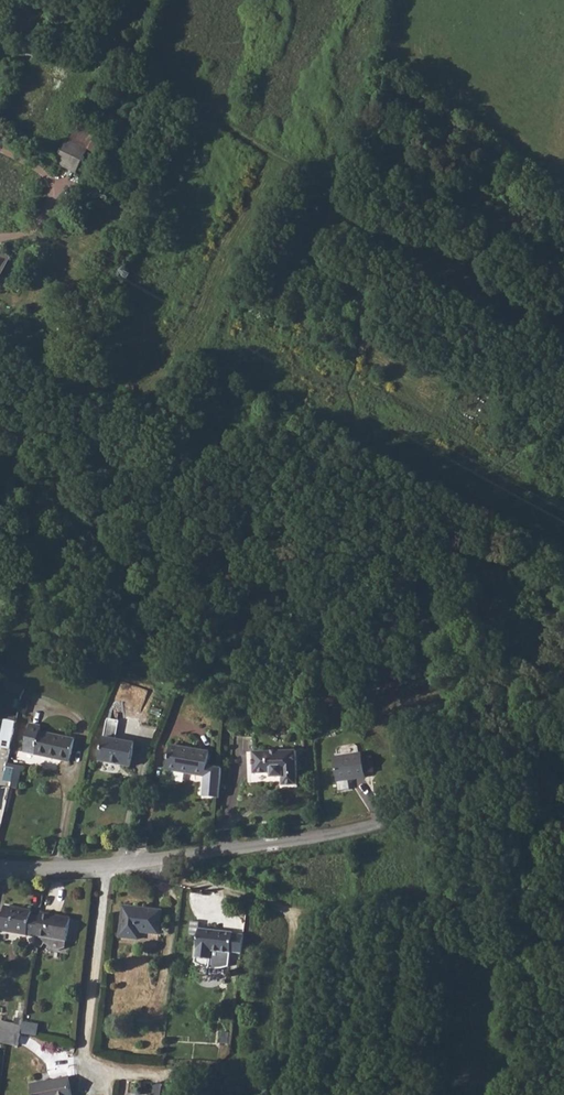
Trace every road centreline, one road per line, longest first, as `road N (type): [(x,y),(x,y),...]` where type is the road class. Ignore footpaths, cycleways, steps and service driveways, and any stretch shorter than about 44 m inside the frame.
road 1 (track): [(0,50),(132,68),(334,197),(368,128),(388,61)]
road 2 (track): [(143,864),(163,881),(487,945),(504,962),(520,1094)]
road 3 (tertiary): [(563,734),(376,823),(105,868)]
road 4 (track): [(394,0),(388,61),(563,189)]
road 5 (residential): [(105,868),(80,1058),(97,1082)]
road 6 (track): [(295,910),(279,1094)]

